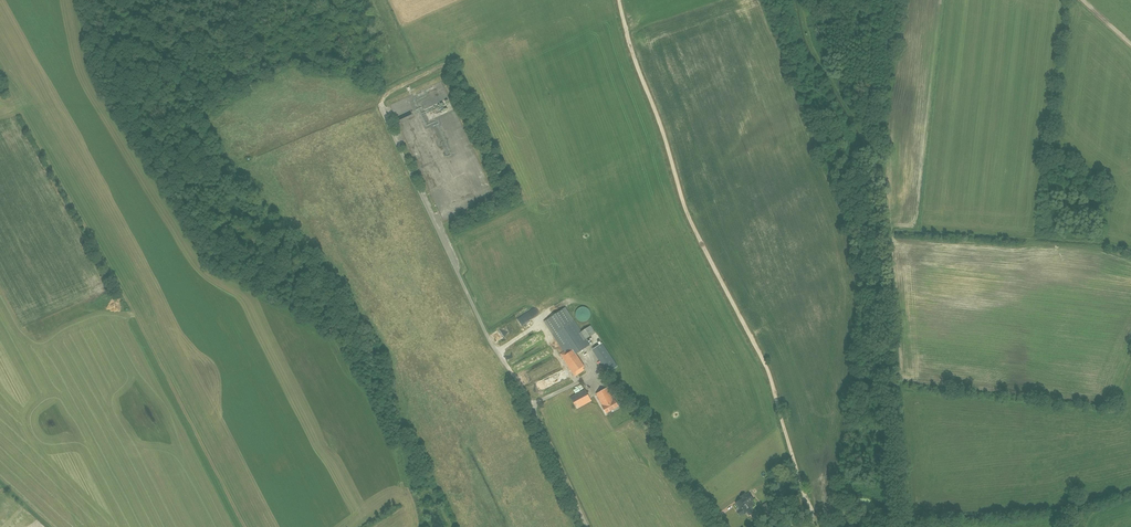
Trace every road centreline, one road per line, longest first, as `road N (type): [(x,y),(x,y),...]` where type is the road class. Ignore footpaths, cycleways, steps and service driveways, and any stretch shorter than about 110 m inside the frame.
road 1 (track): [(784,526),(811,518),(763,365),(688,218),(617,0)]
road 2 (unclassified): [(587,526),(376,105)]
road 3 (unclassified): [(725,526),(650,430)]

